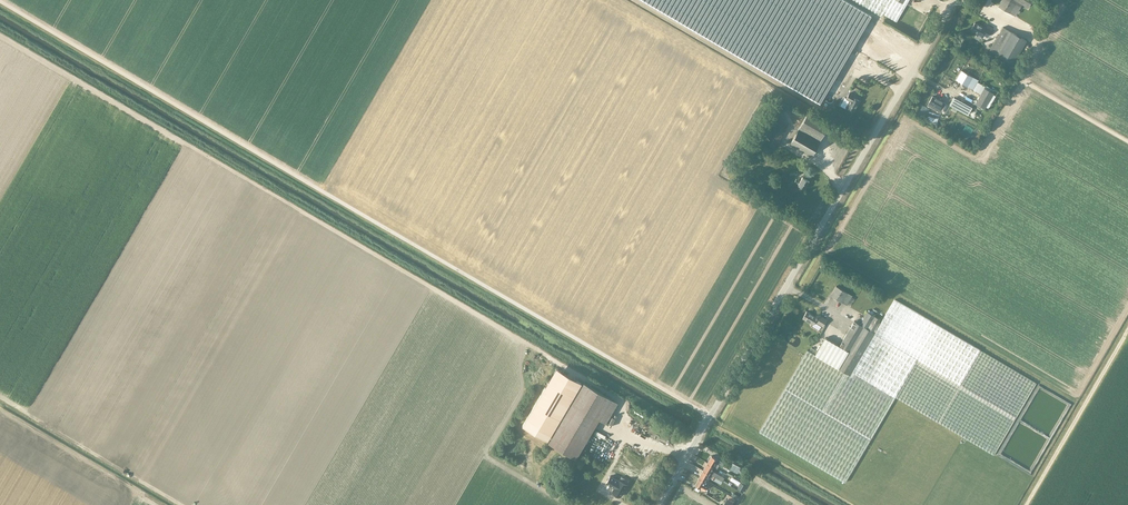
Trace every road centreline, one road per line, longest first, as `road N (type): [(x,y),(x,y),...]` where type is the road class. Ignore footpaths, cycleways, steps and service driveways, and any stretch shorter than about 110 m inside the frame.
road 1 (unclassified): [(658,504),(953,0)]

